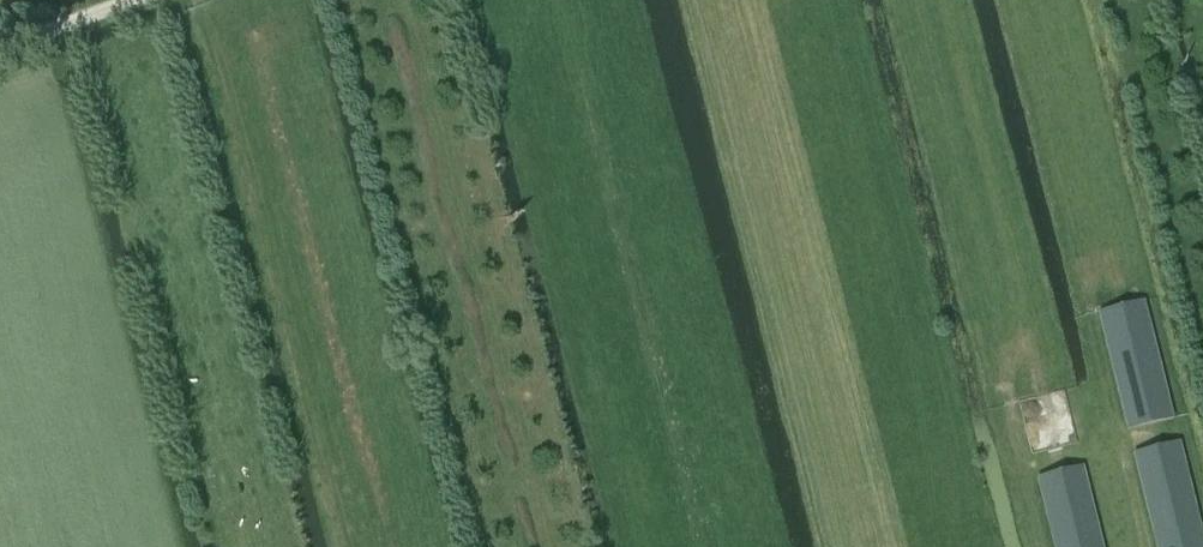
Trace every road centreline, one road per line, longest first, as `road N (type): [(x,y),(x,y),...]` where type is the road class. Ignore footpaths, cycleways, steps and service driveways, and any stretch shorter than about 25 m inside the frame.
road 1 (track): [(0,58),(160,0)]

